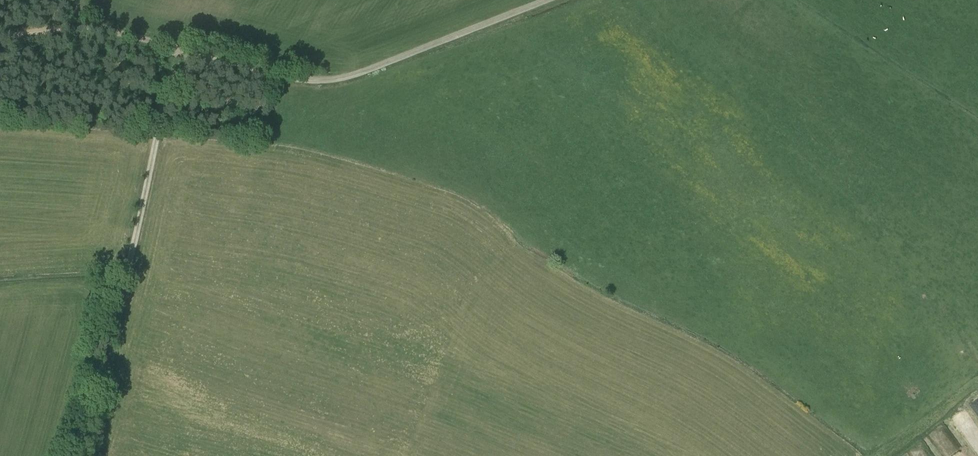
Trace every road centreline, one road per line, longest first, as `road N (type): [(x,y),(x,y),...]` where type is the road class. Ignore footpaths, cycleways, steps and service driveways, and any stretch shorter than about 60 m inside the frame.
road 1 (track): [(73,455),(167,91),(178,74),(210,61),(293,78),(345,77),(548,0)]
road 2 (track): [(0,43),(97,29),(210,61)]

